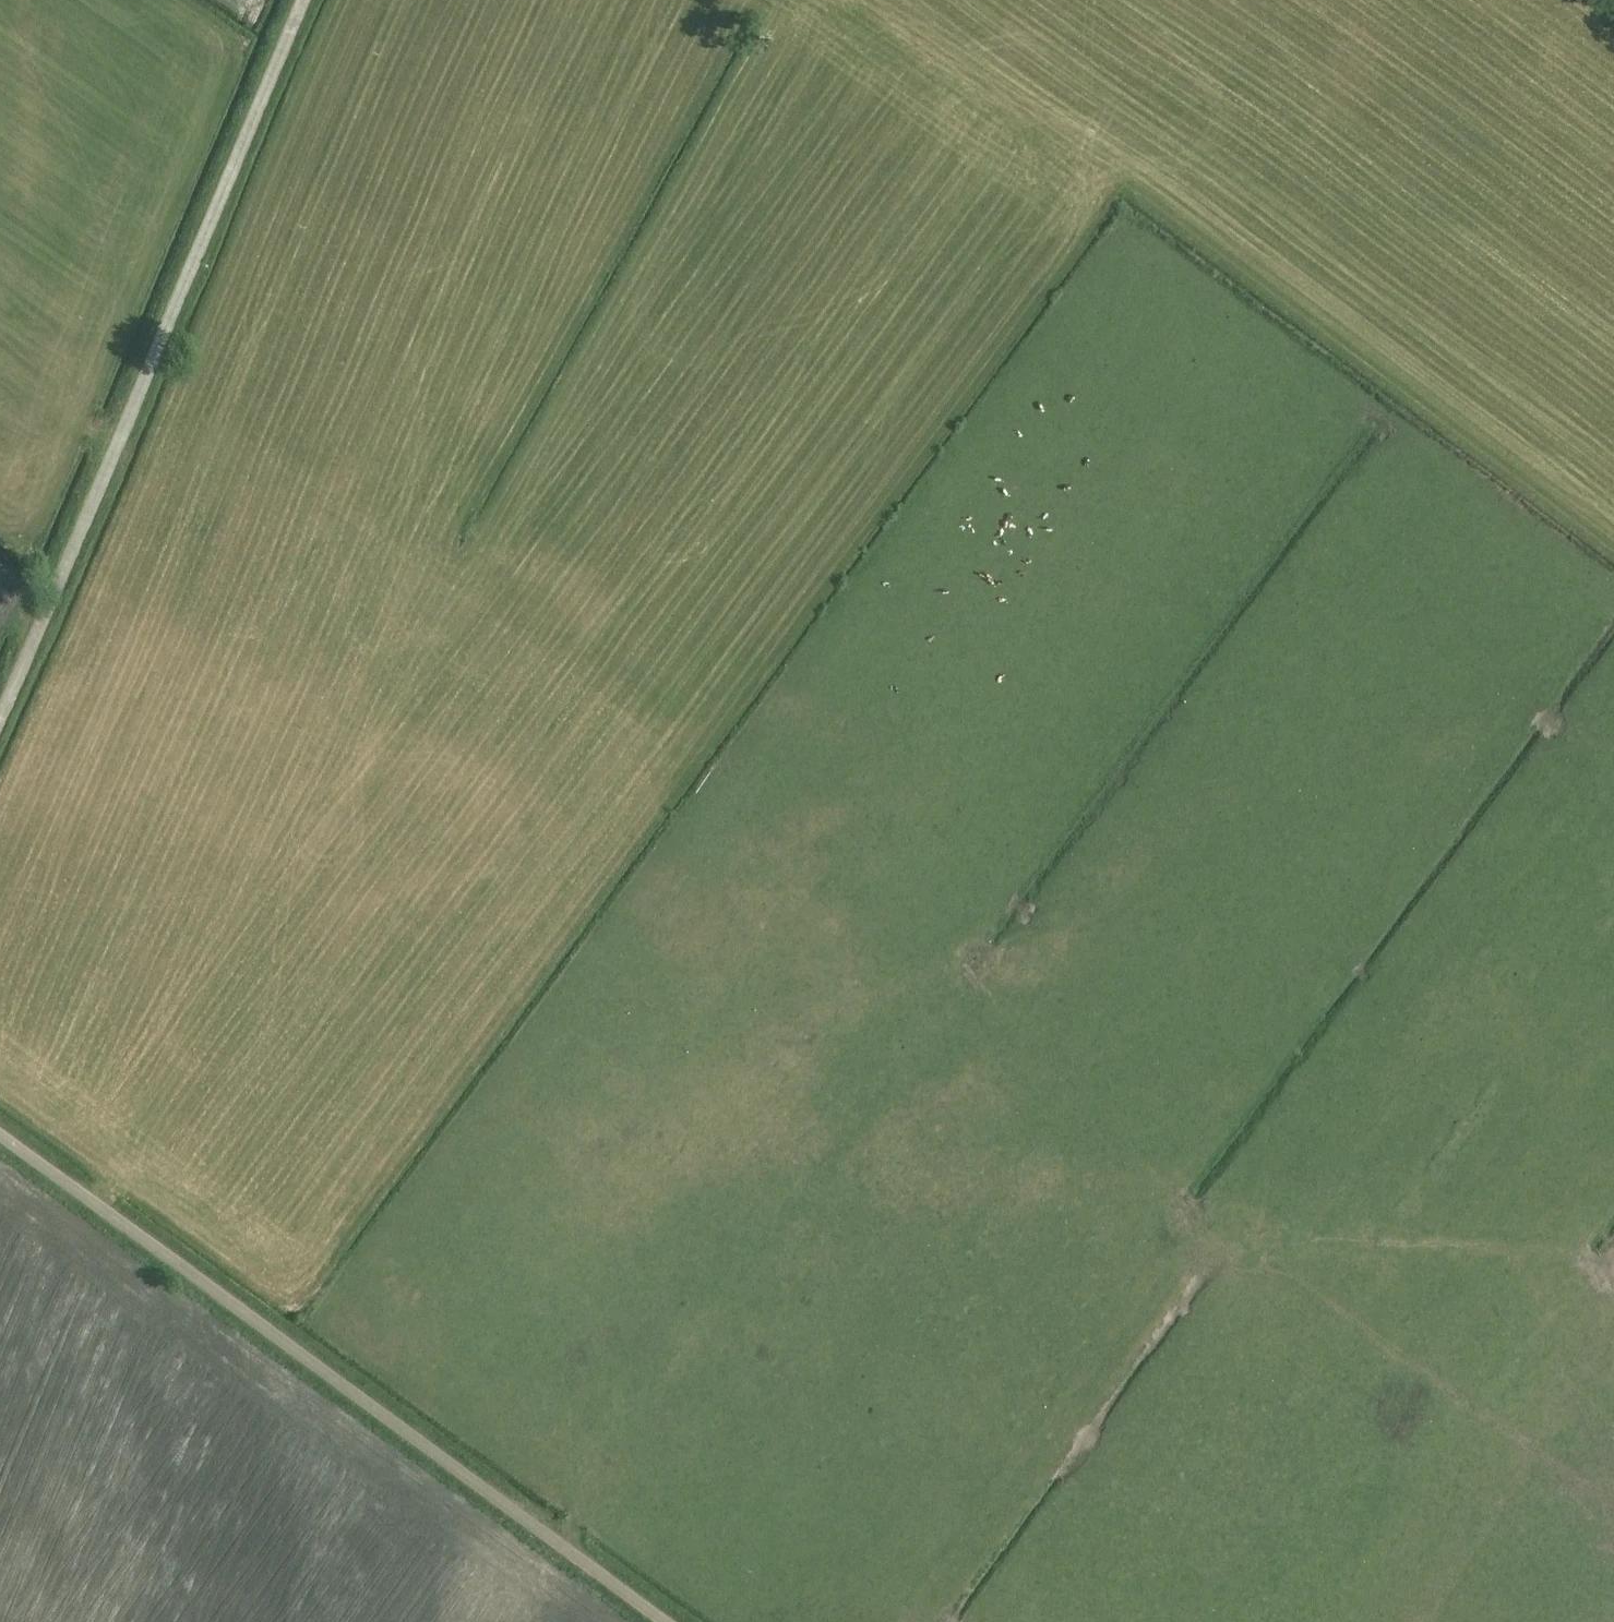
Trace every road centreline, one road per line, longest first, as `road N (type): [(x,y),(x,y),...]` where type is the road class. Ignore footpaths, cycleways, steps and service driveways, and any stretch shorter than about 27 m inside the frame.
road 1 (unclassified): [(668,1621),(0,1139)]
road 2 (unclassified): [(0,718),(302,0)]

